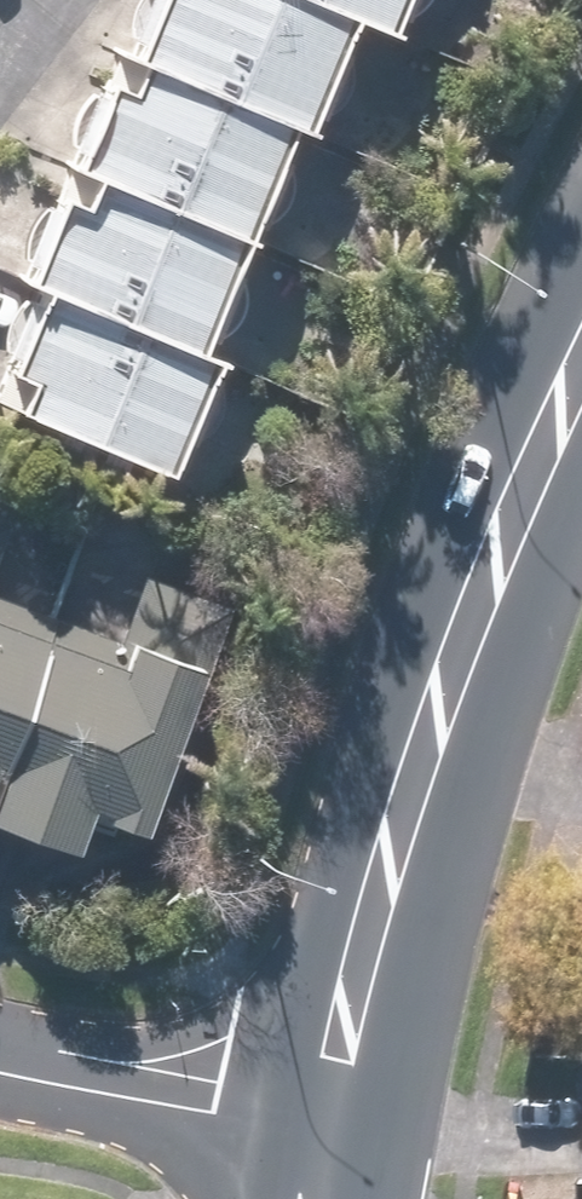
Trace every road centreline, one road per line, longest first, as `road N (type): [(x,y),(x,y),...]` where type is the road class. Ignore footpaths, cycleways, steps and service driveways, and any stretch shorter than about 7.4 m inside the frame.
road 1 (primary): [(581,342),(563,375),(313,1108)]
road 2 (residential): [(313,1108),(0,1056)]

